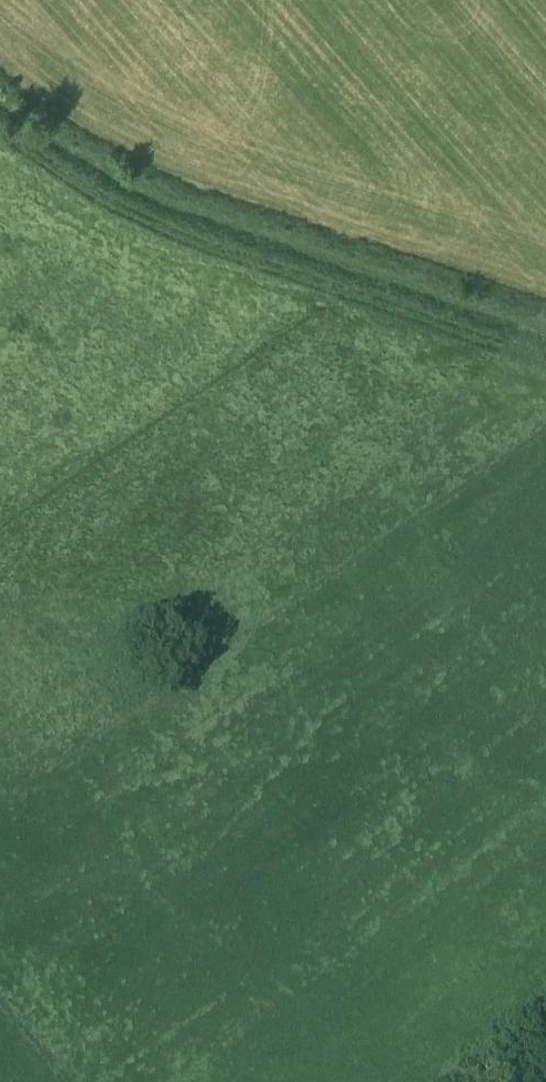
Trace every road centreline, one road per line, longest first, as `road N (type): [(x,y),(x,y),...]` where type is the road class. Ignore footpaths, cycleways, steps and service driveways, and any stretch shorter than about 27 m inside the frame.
road 1 (track): [(0,131),(133,239),(545,393)]

